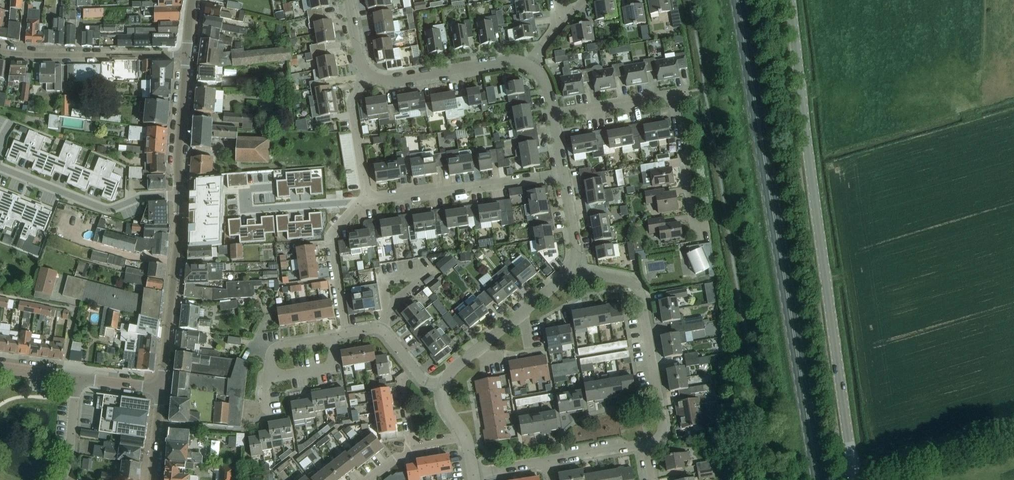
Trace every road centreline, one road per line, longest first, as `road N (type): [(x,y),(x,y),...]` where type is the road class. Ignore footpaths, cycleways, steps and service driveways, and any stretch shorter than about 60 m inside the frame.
road 1 (primary): [(818,479),(737,0)]
road 2 (unclassified): [(853,476),(789,0)]
road 3 (residential): [(645,444),(665,429),(637,287),(573,270)]
road 4 (residential): [(362,200),(563,174)]
road 5 (tertiary): [(161,387),(176,196)]
road 6 (residential): [(0,168),(107,210),(176,196)]
road 7 (residential): [(185,56),(0,51)]
road 8 (unclassified): [(443,386),(457,364),(573,270)]
road 9 (unclassified): [(853,476),(1013,430)]
road 10 (unclassified): [(529,64),(503,60),(393,80),(369,75)]
road 11 (residential): [(346,333),(332,234),(362,200)]
road 12 (residential): [(696,235),(672,94)]
road 13 (tertiary): [(176,196),(185,56)]
road 14 (residential): [(362,200),(351,102),(369,75)]
road 15 (residential): [(553,112),(672,94)]

